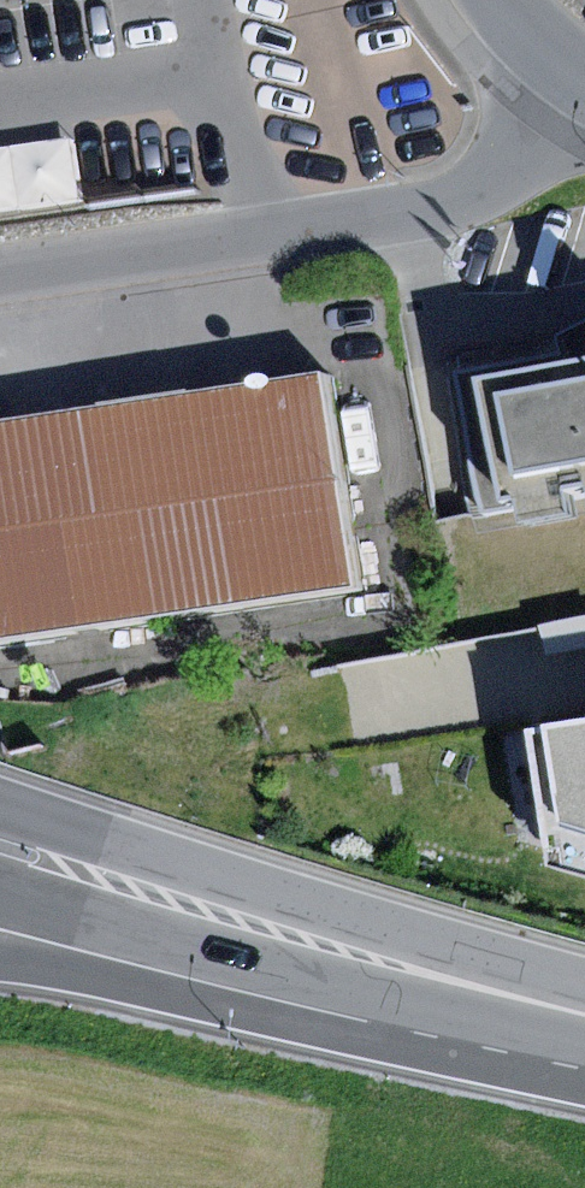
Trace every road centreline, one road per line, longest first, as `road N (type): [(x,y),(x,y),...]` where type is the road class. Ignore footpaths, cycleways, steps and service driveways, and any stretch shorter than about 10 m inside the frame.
road 1 (residential): [(572,73),(491,183),(364,218),(0,274)]
road 2 (primary): [(584,1000),(0,819)]
road 3 (primary): [(0,892),(414,1005)]
road 4 (unclassified): [(0,957),(275,1017),(414,1005)]
road 5 (primary): [(414,1005),(584,1035)]

